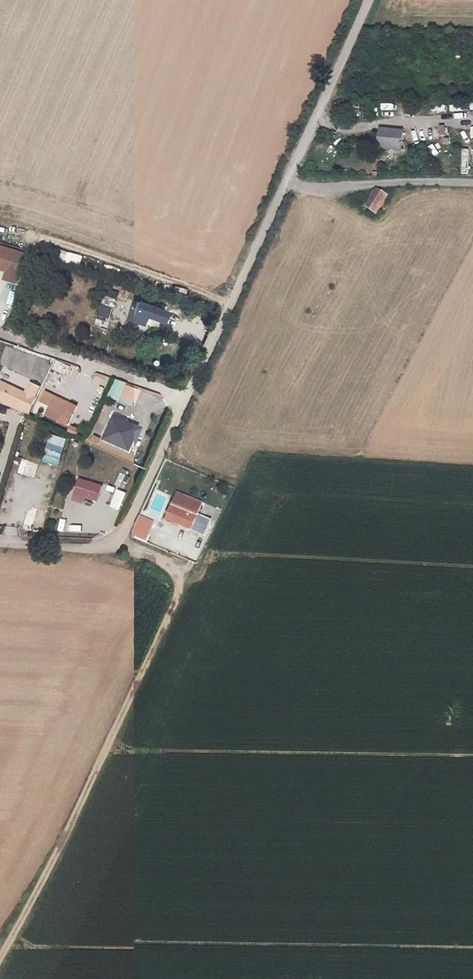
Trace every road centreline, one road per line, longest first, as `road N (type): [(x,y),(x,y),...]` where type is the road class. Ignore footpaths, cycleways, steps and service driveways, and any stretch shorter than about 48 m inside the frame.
road 1 (unclassified): [(0,544),(96,549),(125,531),(368,0)]
road 2 (track): [(0,957),(176,604),(177,573),(116,542)]

